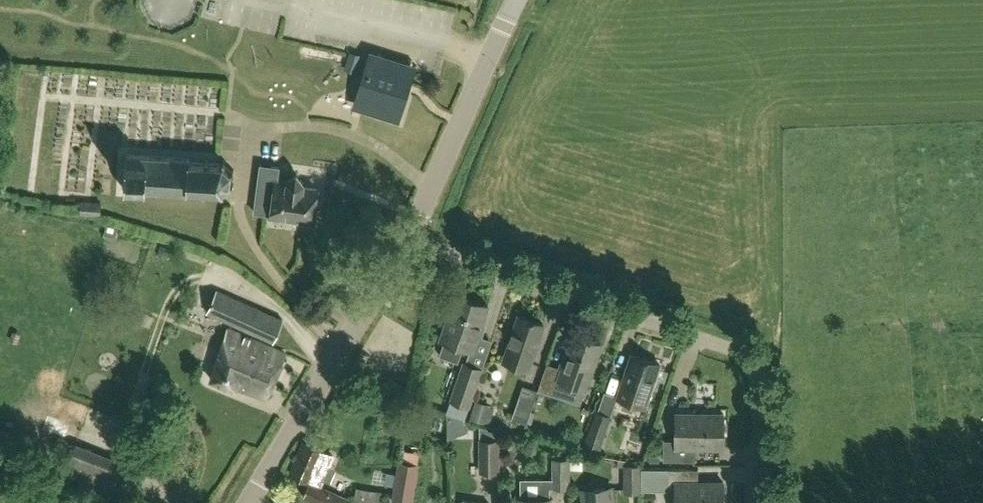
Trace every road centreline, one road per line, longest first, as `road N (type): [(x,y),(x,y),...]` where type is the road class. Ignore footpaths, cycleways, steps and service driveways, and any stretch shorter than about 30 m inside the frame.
road 1 (residential): [(759,502),(758,375),(746,359),(411,238)]
road 2 (tertiary): [(249,502),(411,238)]
road 3 (tertiary): [(411,238),(516,0)]

